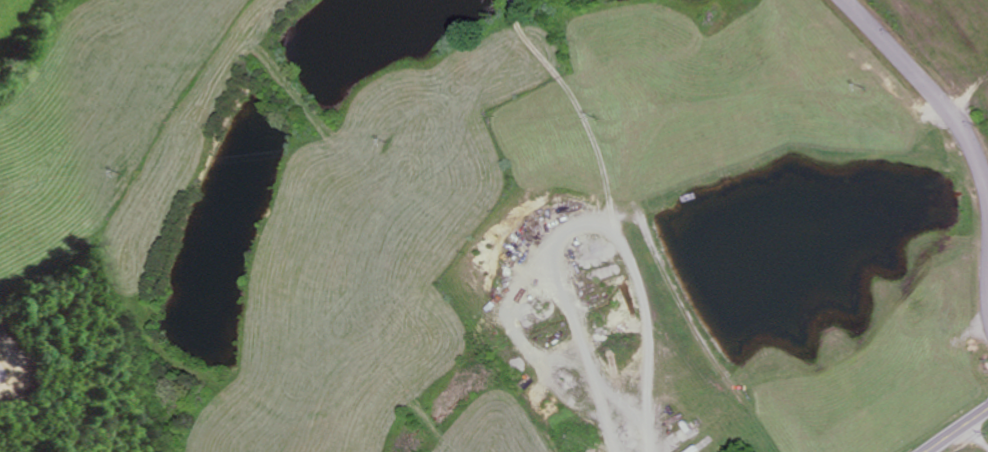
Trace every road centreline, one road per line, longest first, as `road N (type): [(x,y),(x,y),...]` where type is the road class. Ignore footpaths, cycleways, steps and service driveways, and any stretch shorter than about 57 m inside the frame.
road 1 (residential): [(987,207),(987,182),(957,111),(840,0)]

